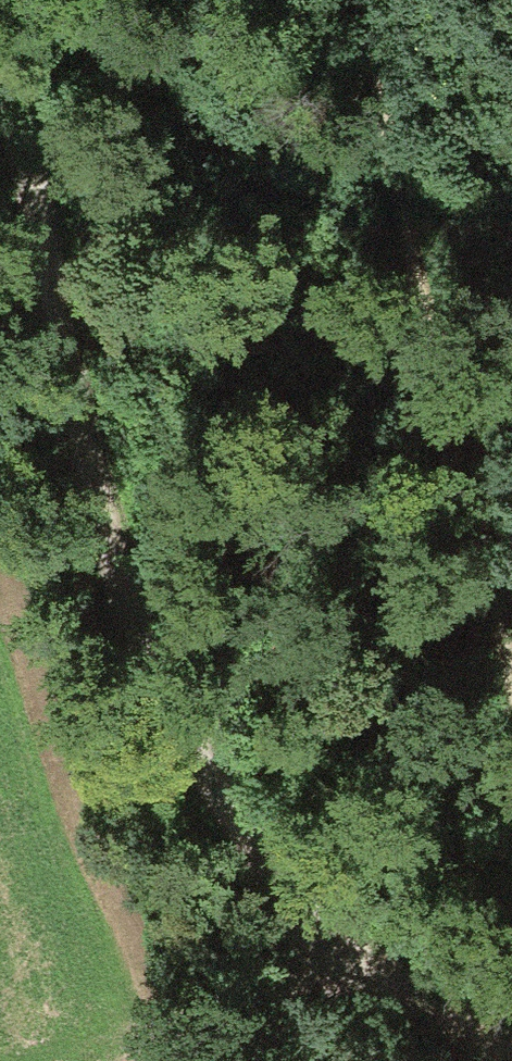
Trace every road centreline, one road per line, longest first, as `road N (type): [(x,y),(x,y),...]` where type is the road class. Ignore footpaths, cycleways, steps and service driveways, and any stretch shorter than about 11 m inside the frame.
road 1 (track): [(0,100),(96,501),(133,629),(186,754),(238,837),(327,932),(511,1055)]
road 2 (track): [(511,676),(362,0)]
road 3 (track): [(327,932),(258,994),(220,1010),(177,1014)]

